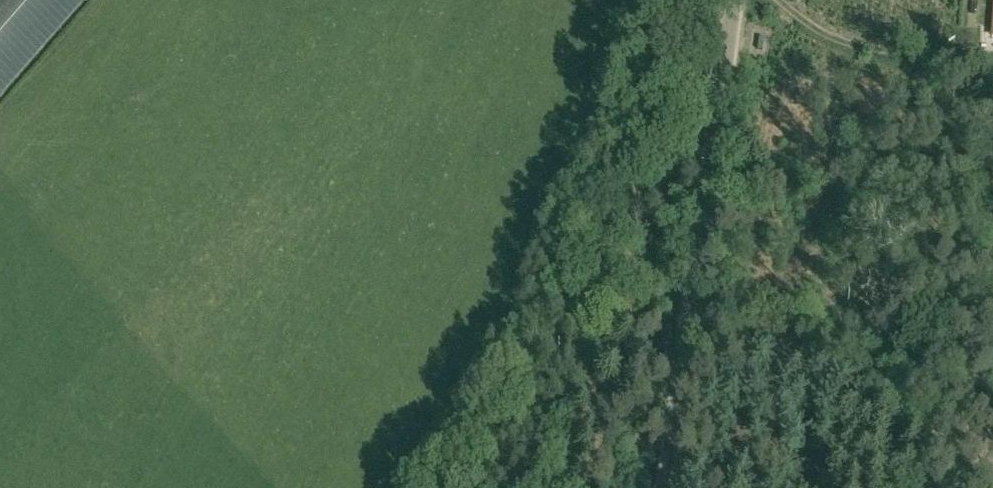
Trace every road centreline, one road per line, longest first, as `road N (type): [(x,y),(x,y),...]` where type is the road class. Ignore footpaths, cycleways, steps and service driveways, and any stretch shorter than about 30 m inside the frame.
road 1 (unclassified): [(660,487),(730,0)]

